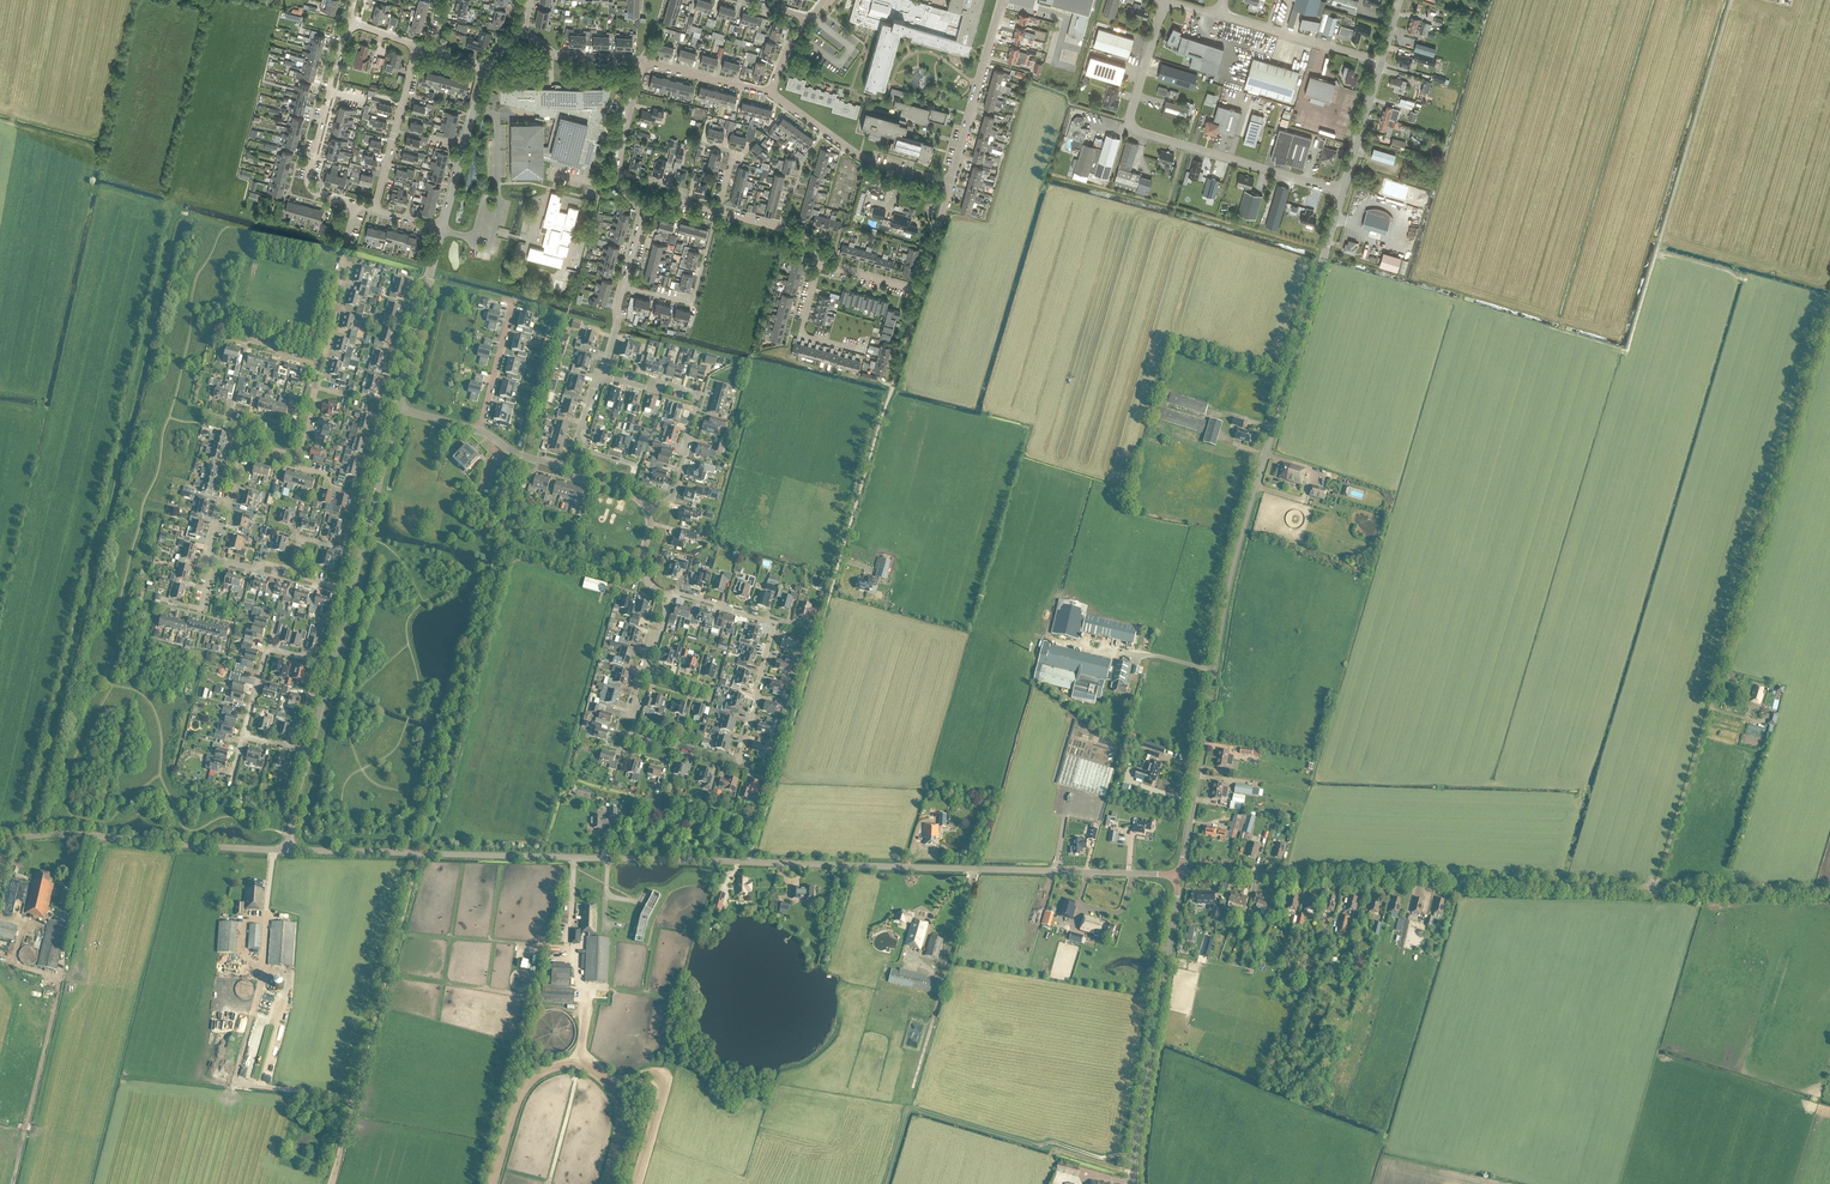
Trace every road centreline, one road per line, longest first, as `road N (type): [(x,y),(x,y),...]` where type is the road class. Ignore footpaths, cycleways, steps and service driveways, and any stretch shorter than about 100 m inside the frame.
road 1 (unclassified): [(1179,875),(287,851)]
road 2 (tertiary): [(1179,875),(1231,577),(1343,192)]
road 3 (unclassified): [(1179,875),(1829,893)]
road 4 (unclassified): [(1343,192),(1133,127),(1166,0)]
road 5 (residential): [(643,668),(634,699),(638,737),(738,762),(773,625)]
road 6 (tertiary): [(1135,1183),(1179,875)]
road 7 (unclassified): [(0,842),(76,835),(287,851)]
road 8 (track): [(841,556),(916,289)]
road 9 (track): [(351,1098),(419,854)]
road 10 (residential): [(648,511),(673,498),(696,396),(604,376)]
road 11 (residential): [(356,206),(316,194),(307,178),(348,22)]
road 12 (track): [(351,1098),(237,1086),(260,987)]
road 13 (residential): [(820,265),(916,289),(951,185)]
road 14 (residential): [(951,185),(859,157),(770,93)]
road 15 (residential): [(951,185),(1004,0)]
road 16 (unclassified): [(352,591),(399,409)]
road 17 (unclassified): [(399,409),(443,229)]
road 18 (unclassified): [(1382,62),(1218,15)]
road 19 (residential): [(374,210),(417,46)]
road 20 (unclassified): [(443,229),(485,70)]
road 21 (residential): [(243,737),(269,651),(332,666)]
road 22 (tertiary): [(1343,192),(1382,62)]
road 23 (residential): [(645,62),(558,55),(520,31)]
road 24 (residential): [(480,430),(513,302)]
road 25 (residential): [(863,351),(804,333),(820,265)]
road 26 (residential): [(770,93),(645,62)]
road 27 (residential): [(213,563),(208,552),(220,507),(230,499),(245,445)]
road 28 (residential): [(717,212),(795,234),(820,265)]

